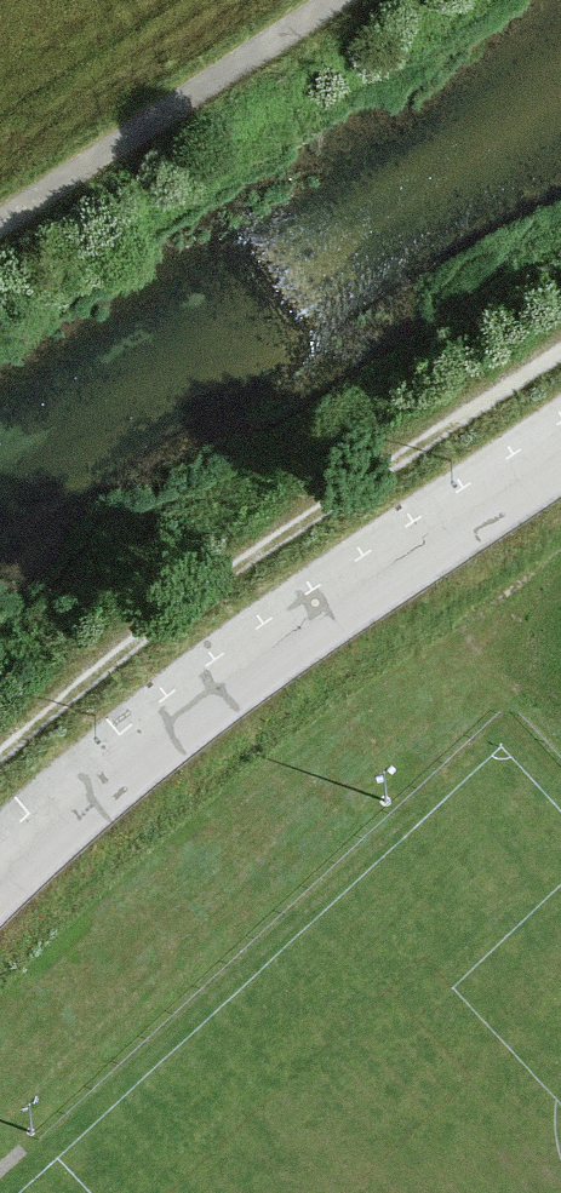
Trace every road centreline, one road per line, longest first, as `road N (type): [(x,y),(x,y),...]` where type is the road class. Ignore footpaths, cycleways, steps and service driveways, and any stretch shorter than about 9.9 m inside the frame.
road 1 (unclassified): [(560,451),(171,719),(0,886)]
road 2 (track): [(0,760),(173,613),(560,349)]
road 3 (track): [(0,233),(342,0)]

